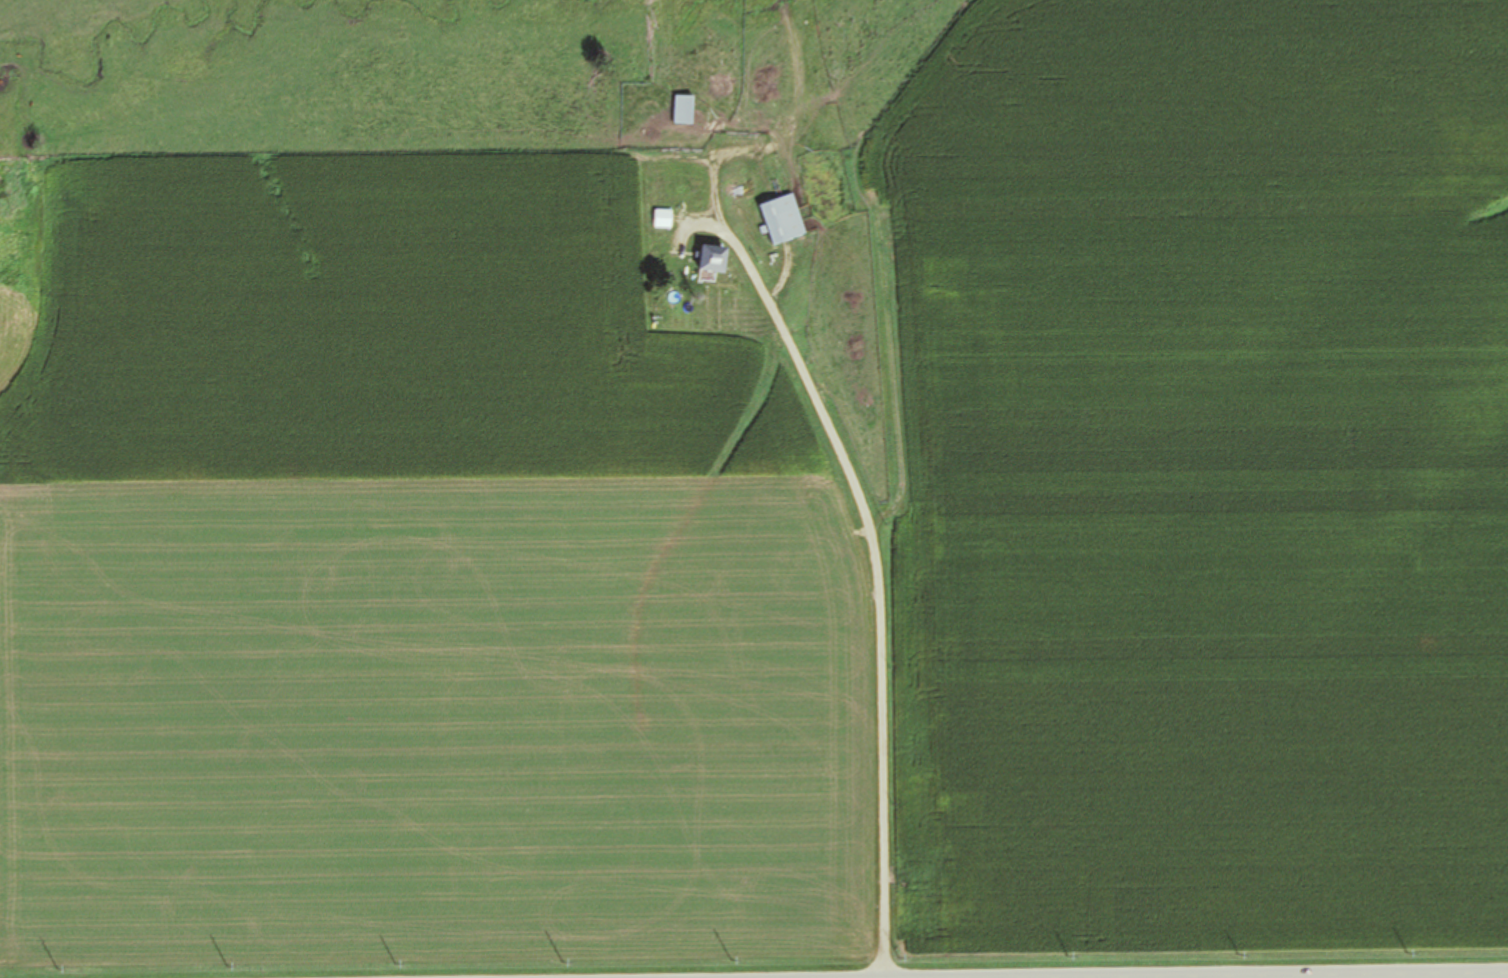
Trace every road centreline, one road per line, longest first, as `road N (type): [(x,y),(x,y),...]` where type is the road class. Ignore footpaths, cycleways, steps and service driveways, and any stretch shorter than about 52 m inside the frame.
road 1 (secondary): [(1507,960),(874,960),(402,977)]
road 2 (residential): [(874,960),(870,514),(762,297)]

